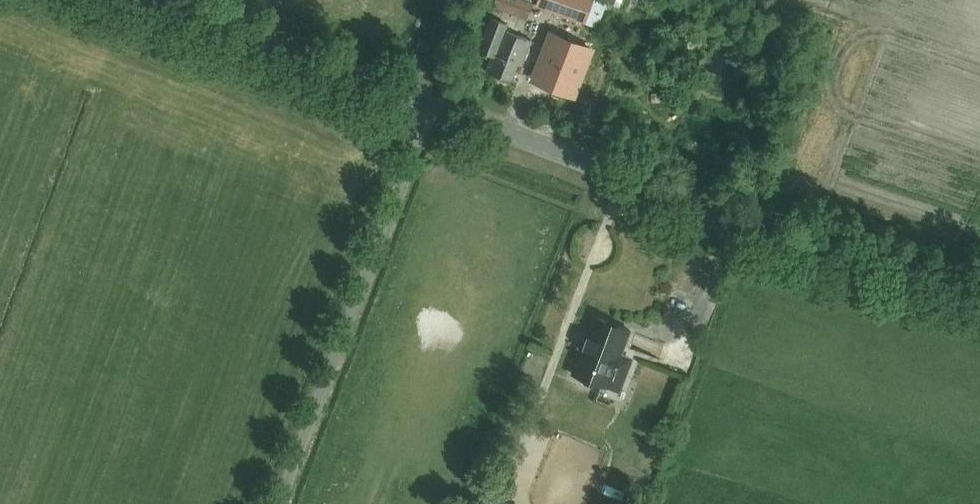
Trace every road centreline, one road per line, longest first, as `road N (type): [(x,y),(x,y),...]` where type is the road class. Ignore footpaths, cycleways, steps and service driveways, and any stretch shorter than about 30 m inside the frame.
road 1 (tertiary): [(979,288),(794,236),(428,101)]
road 2 (unclassified): [(277,503),(428,101)]
road 3 (tertiary): [(428,101),(167,0)]

